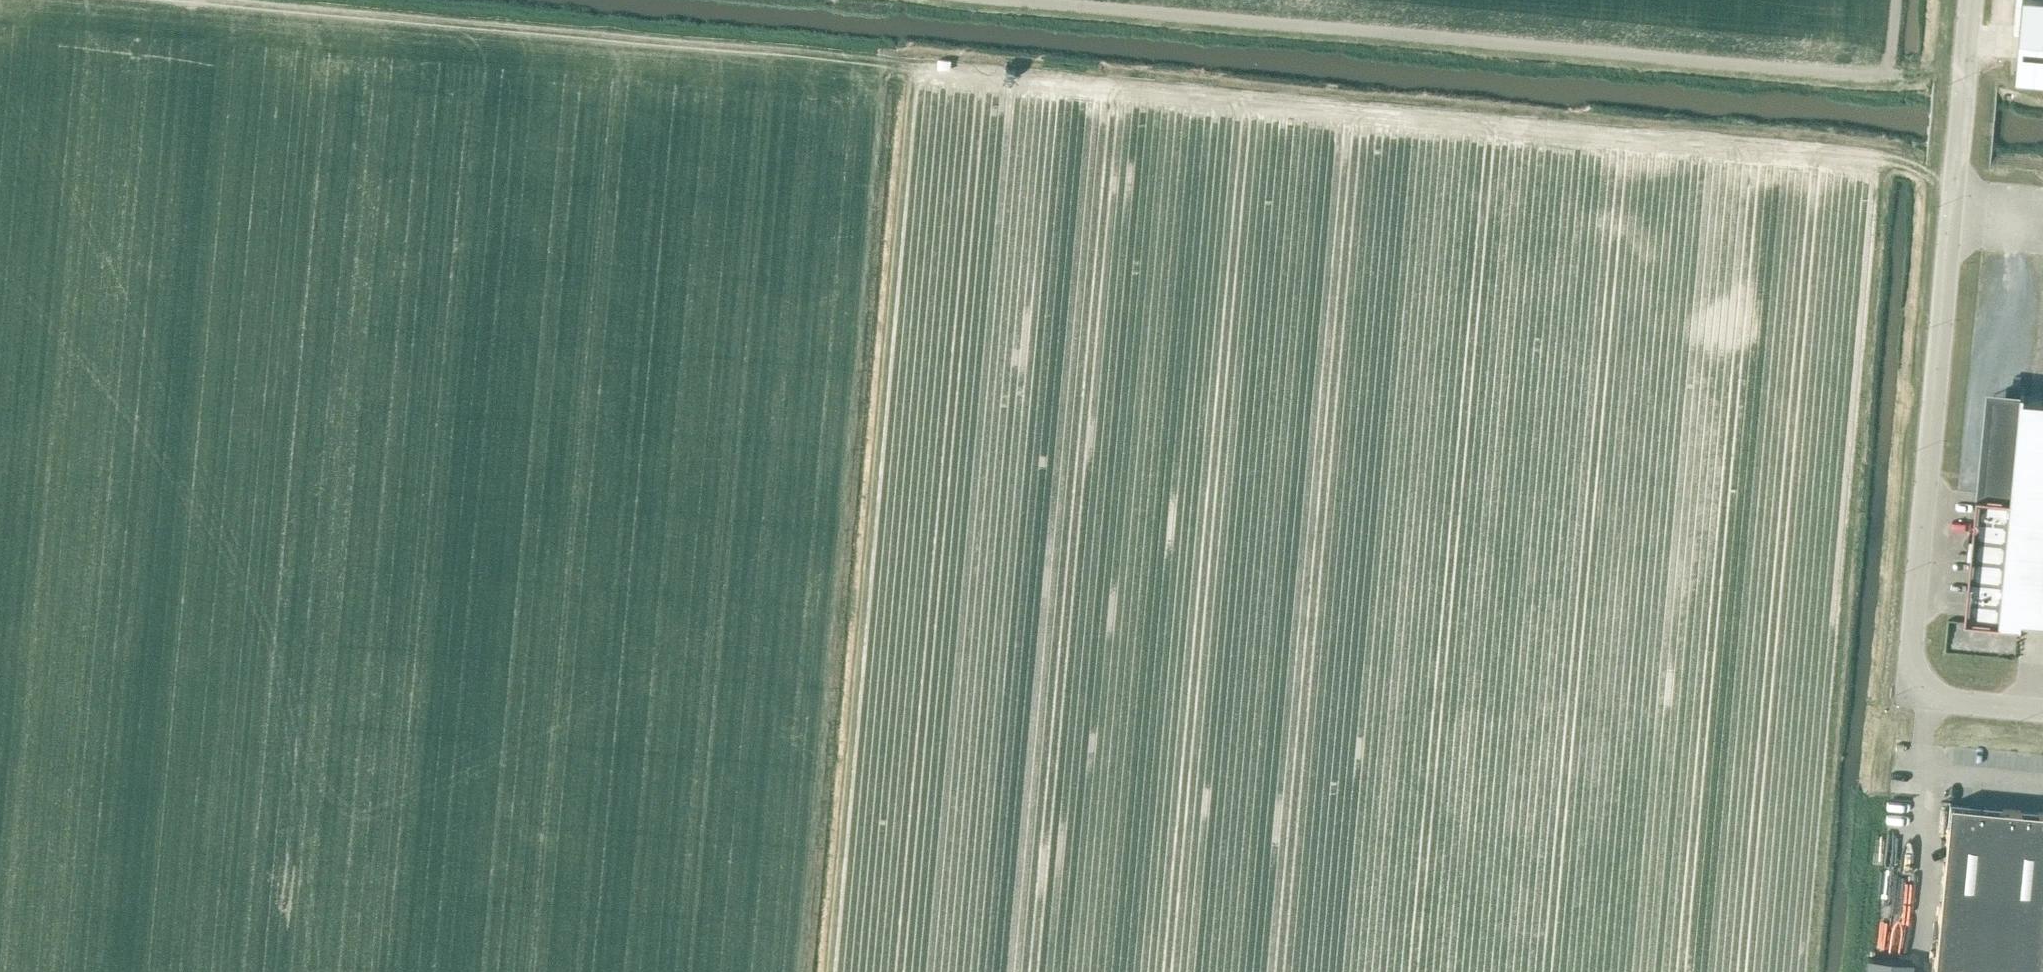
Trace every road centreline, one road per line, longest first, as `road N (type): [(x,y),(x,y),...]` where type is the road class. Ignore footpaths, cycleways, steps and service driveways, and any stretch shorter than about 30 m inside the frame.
road 1 (unclassified): [(2042,711),(1939,698),(1914,665),(1972,0)]

